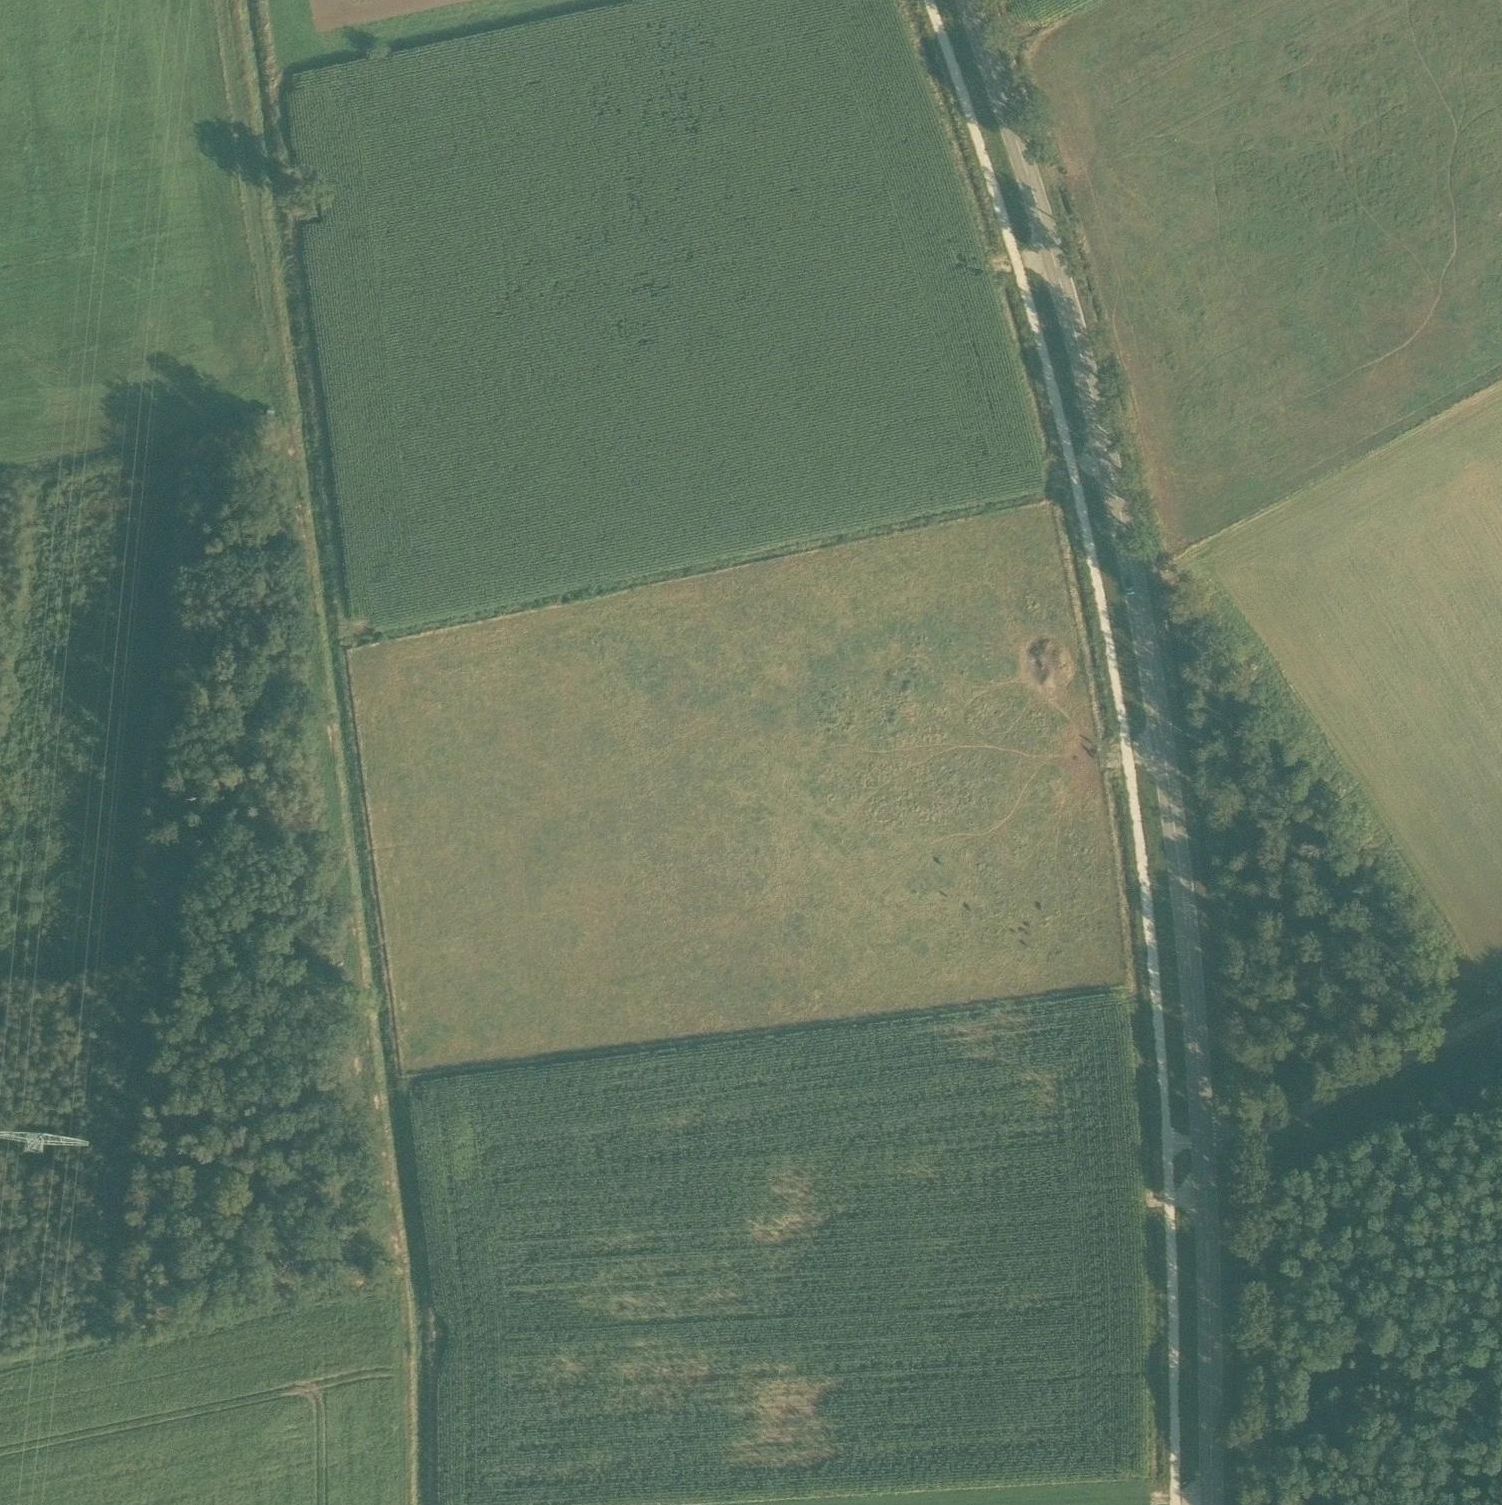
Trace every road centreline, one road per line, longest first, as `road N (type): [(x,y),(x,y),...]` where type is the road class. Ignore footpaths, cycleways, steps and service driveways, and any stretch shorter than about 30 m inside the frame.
road 1 (secondary): [(1205,1146),(1171,789),(1125,525),(1018,139),(970,0)]
road 2 (secondary): [(1209,1504),(1205,1146)]
road 3 (unclassified): [(1205,1146),(1501,1005)]

